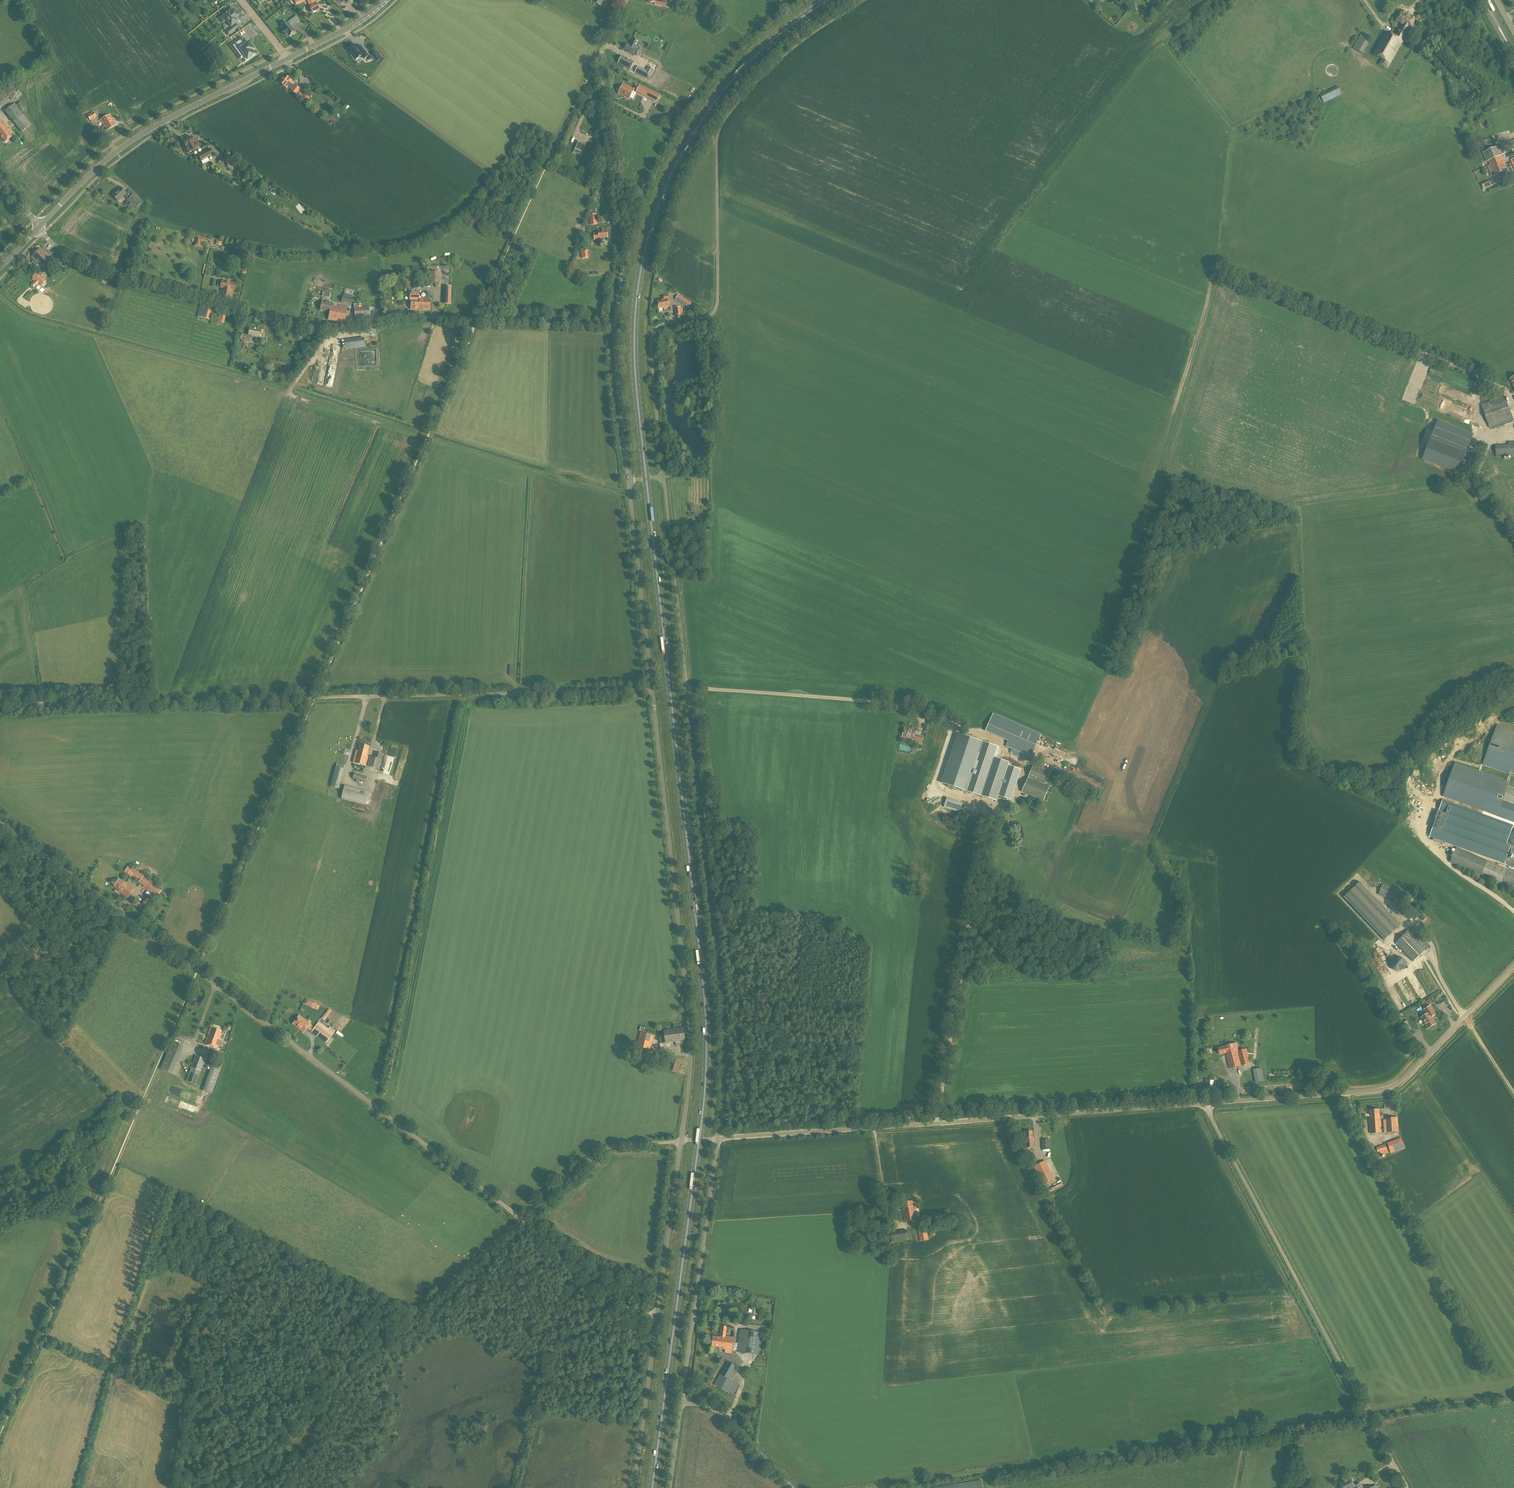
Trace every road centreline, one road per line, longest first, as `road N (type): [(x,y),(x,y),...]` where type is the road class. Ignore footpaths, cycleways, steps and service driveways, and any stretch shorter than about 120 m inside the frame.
road 1 (unclassified): [(682,1141),(614,1145),(523,1219),(0,820)]
road 2 (unclassified): [(718,1138),(725,1086),(723,992),(663,478)]
road 3 (primary): [(700,1139),(706,1008),(647,480)]
road 4 (track): [(1513,1395),(866,1487)]
road 5 (unclassified): [(615,328),(425,318),(315,328),(88,264),(38,228)]
road 6 (unclassified): [(663,478),(652,335),(716,308),(723,126),(769,71),(867,0)]
road 7 (primary): [(647,480),(635,314),(664,194),(733,81),(828,0)]
road 8 (unclassified): [(718,1138),(1208,1104)]
road 9 (unclassified): [(682,1141),(690,1026),(651,690)]
road 10 (unclassified): [(1407,1487),(1208,1104)]
road 11 (track): [(187,1487),(265,1444),(523,1219)]
road 12 (track): [(0,704),(365,696)]
road 13 (unclassified): [(1208,1104),(1393,1087),(1513,969)]
road 14 (primary): [(652,1487),(700,1139)]
road 15 (unclassified): [(634,1487),(682,1141)]
road 16 (unclassified): [(615,328),(625,249),(602,55),(628,0)]
road 17 (tertiary): [(38,228),(141,134),(289,59)]
road 18 (unclassified): [(365,696),(651,690)]
road 19 (unclassified): [(682,1403),(718,1138)]
road 20 (unclassified): [(651,690),(628,481)]
road 21 (track): [(657,1314),(614,1300),(523,1219)]
road 22 (unclassified): [(628,481),(615,328)]
road 23 (unclassified): [(798,1487),(723,1409),(682,1403)]

